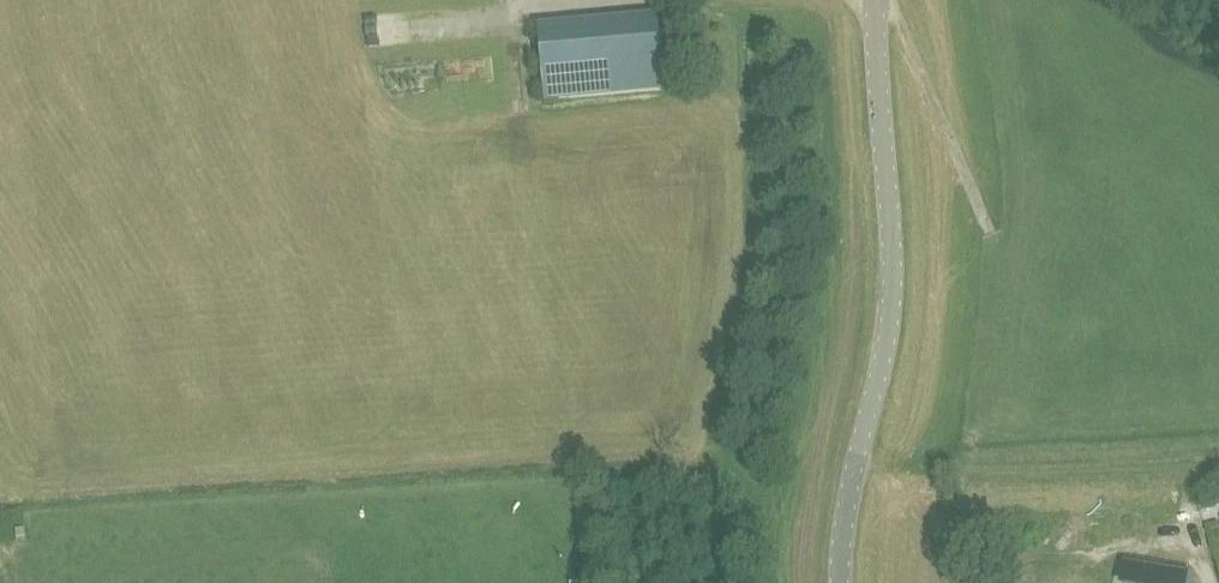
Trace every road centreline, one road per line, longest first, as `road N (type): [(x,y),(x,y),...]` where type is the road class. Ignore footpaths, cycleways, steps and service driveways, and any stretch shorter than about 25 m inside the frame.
road 1 (tertiary): [(837,582),(850,481),(890,310),(874,0)]

